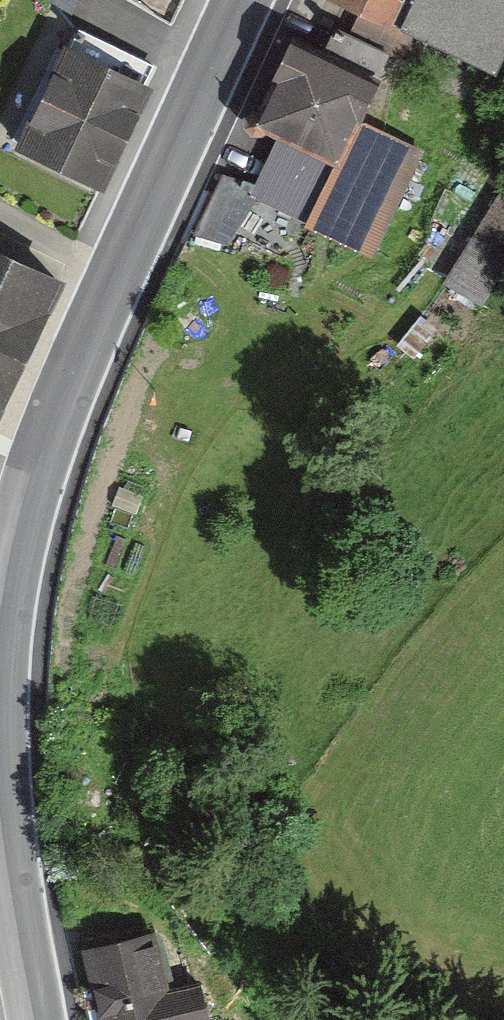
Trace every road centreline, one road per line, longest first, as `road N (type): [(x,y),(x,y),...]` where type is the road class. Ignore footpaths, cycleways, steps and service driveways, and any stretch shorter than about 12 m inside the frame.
road 1 (tertiary): [(243,0),(64,381),(14,541),(0,689)]
road 2 (tertiary): [(0,756),(7,889),(31,1019)]

